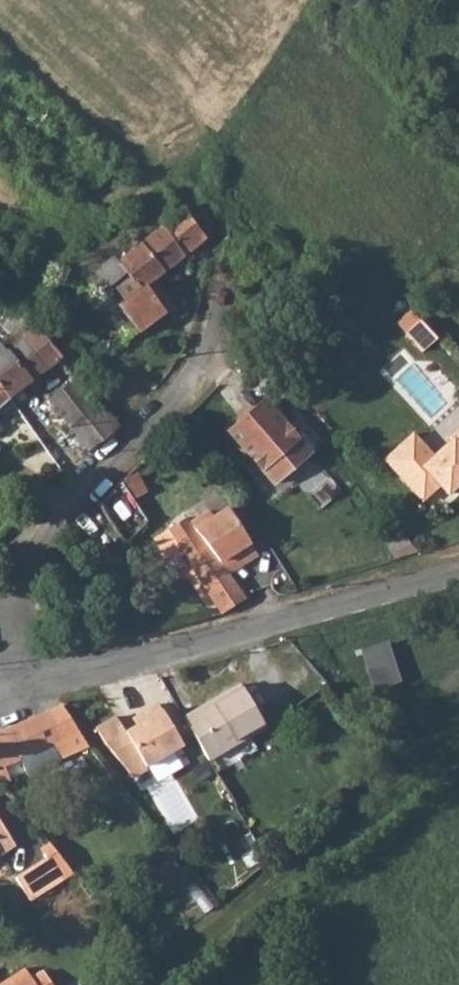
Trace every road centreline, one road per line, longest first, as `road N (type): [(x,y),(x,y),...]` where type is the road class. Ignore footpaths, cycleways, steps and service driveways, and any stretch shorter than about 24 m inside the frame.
road 1 (residential): [(225,284),(210,342),(187,381),(49,530),(21,578),(10,640),(23,689)]
road 2 (unclassified): [(458,572),(23,689)]
road 3 (track): [(458,733),(142,984)]

